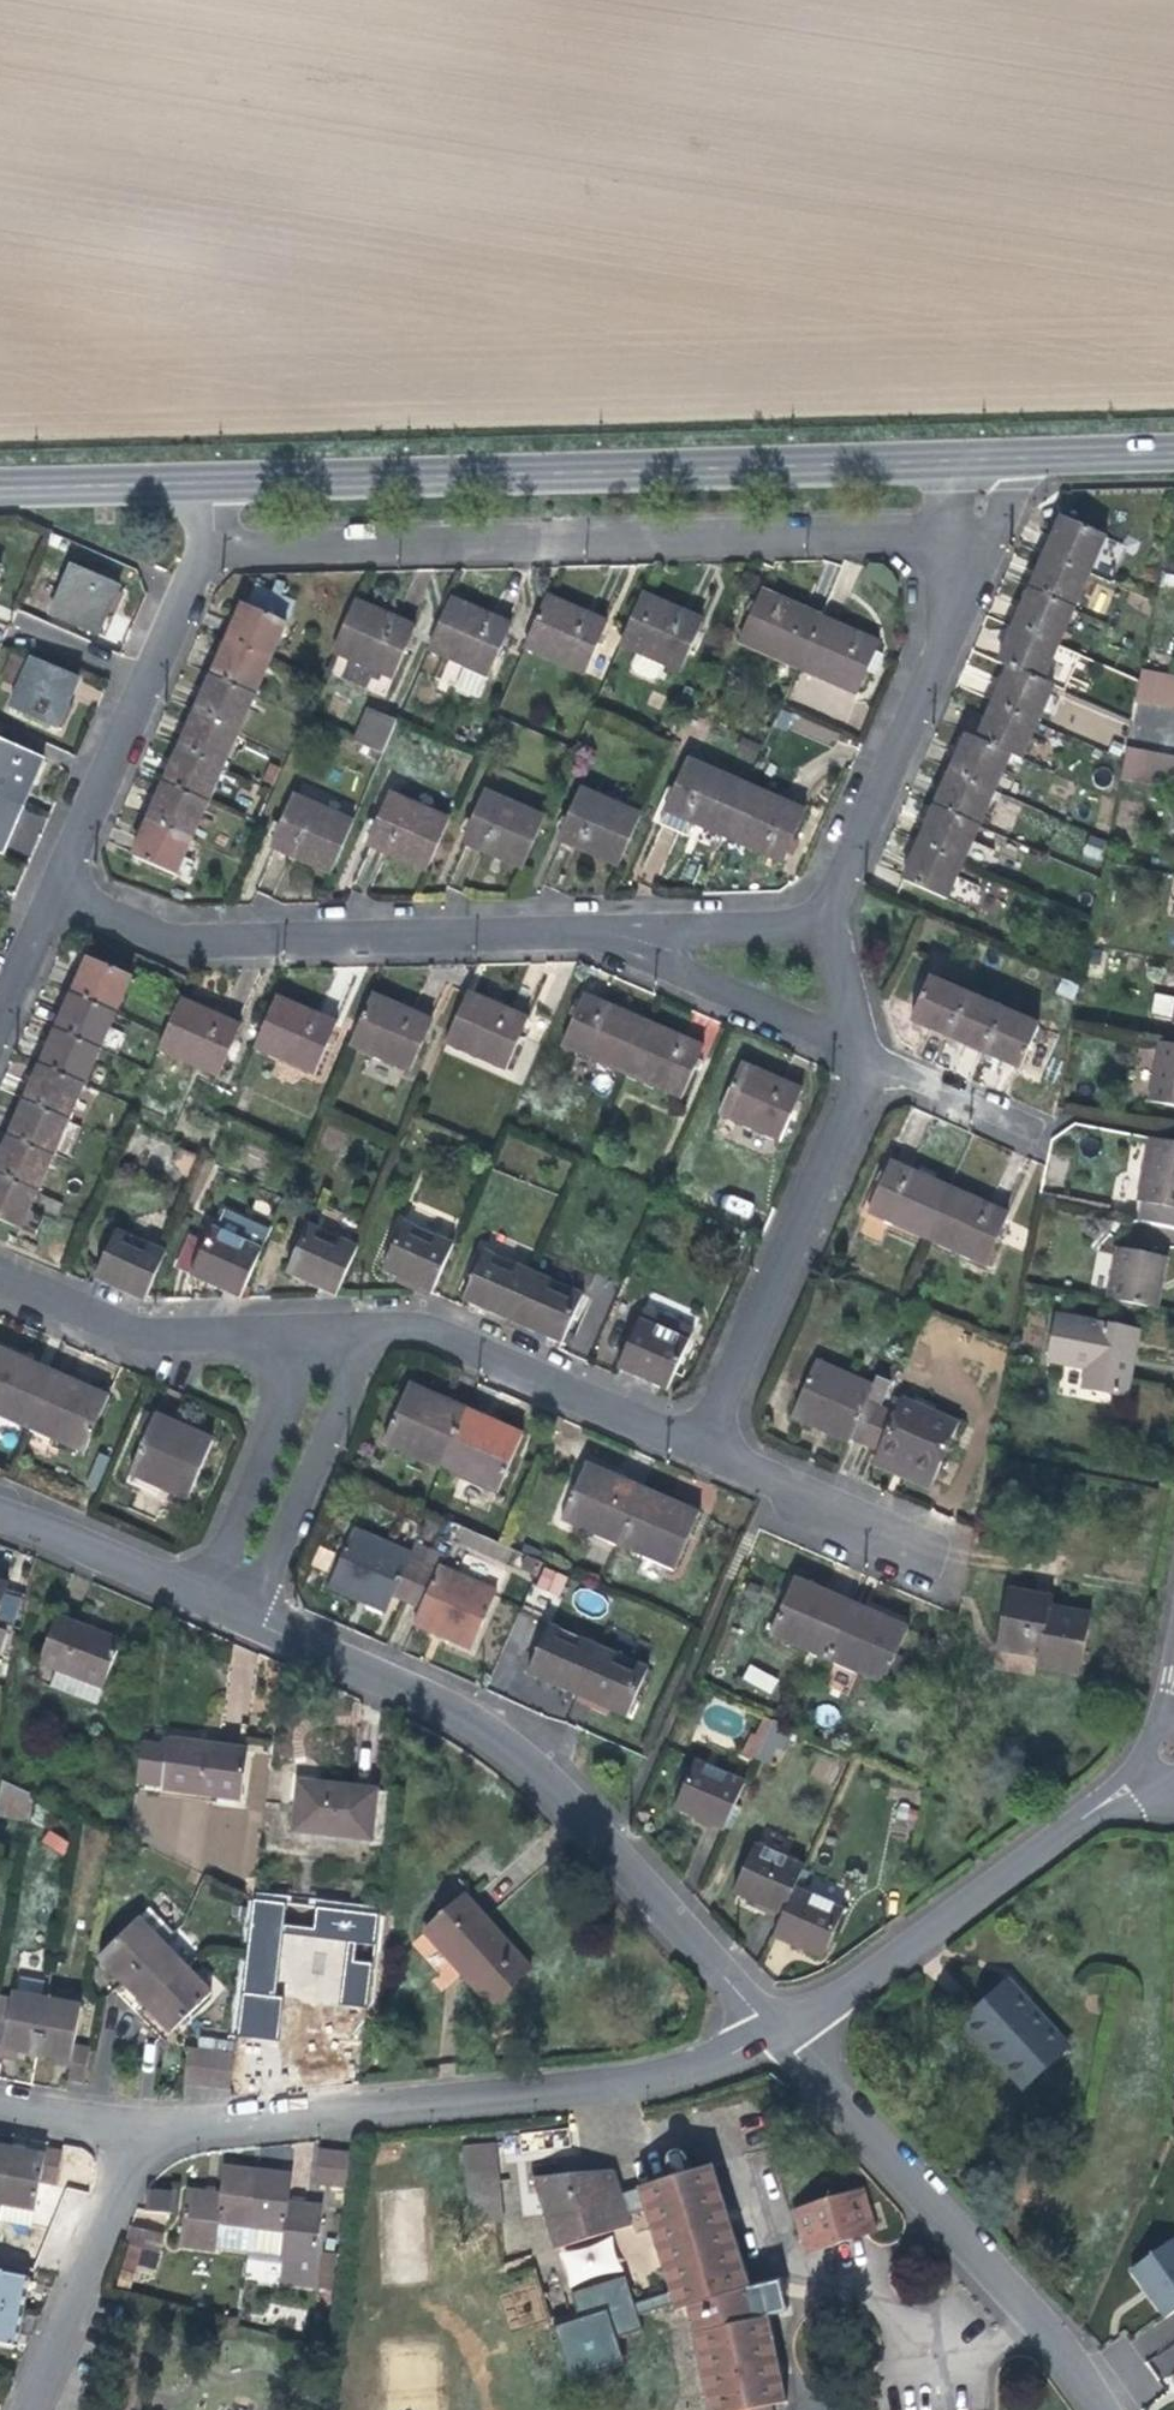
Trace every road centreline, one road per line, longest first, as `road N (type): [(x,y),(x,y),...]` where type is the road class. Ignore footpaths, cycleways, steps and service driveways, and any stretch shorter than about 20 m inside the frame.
road 1 (tertiary): [(977,457),(207,485)]
road 2 (residential): [(213,545),(977,535)]
road 3 (residential): [(249,1619),(453,1708),(617,1853),(775,2028)]
road 4 (residential): [(138,2128),(549,2091),(703,2064),(775,2028)]
road 5 (residential): [(49,889),(189,943),(591,932)]
road 6 (residential): [(775,2028),(962,2234),(1093,2409)]
road 7 (residential): [(1148,1771),(775,2028)]
road 8 (residential): [(701,1443),(866,1054)]
road 9 (residential): [(826,925),(977,535)]
road 10 (residential): [(368,1340),(421,1329),(701,1443)]
road 11 (residential): [(0,1269),(149,1339),(314,1346)]
road 12 (residential): [(249,1619),(368,1340)]
road 13 (residential): [(27,2409),(138,2128)]
road 14 (residential): [(591,932),(866,1054)]
road 15 (residential): [(314,1346),(205,1600)]
road 16 (residential): [(701,1443),(931,1552)]
road 17 (residential): [(826,925),(591,932)]
road 18 (residential): [(146,681),(49,889)]
road 19 (residential): [(0,1518),(205,1600)]
road 20 (tertiary): [(207,485),(0,491)]
road 21 (tertiary): [(1173,450),(977,457)]
road 22 (residential): [(866,1054),(1030,1127)]
road 23 (residential): [(213,545),(146,681)]
road 24 (residential): [(18,626),(146,681)]
road 25 (residential): [(0,2109),(138,2128)]
road 26 (residential): [(866,1054),(826,925)]
road 27 (residential): [(49,889),(0,1010)]

